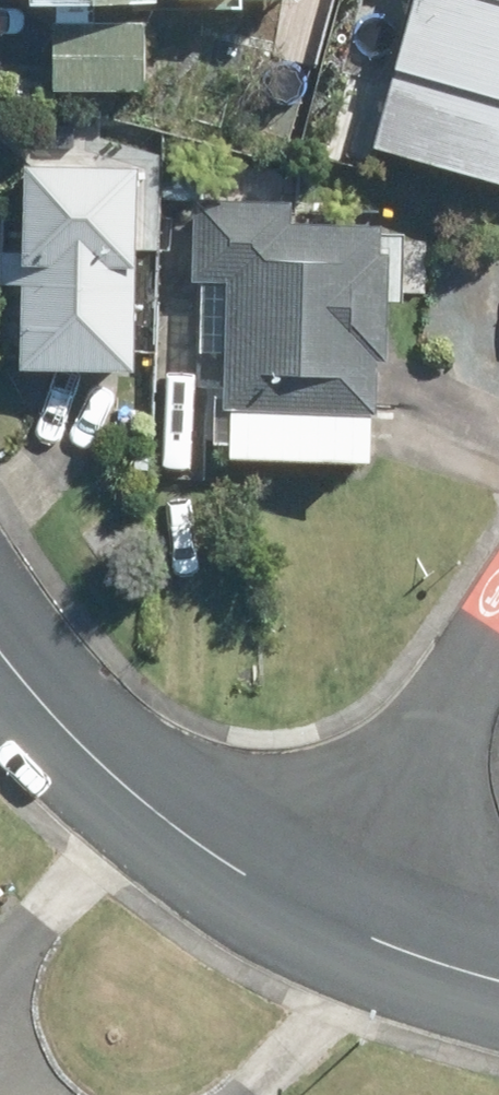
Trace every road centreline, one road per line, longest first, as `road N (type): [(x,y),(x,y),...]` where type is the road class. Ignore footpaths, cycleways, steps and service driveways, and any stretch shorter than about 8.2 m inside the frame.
road 1 (tertiary): [(0,645),(43,704),(192,838),(320,911)]
road 2 (residential): [(498,630),(320,911)]
road 3 (tertiary): [(320,911),(498,979)]

